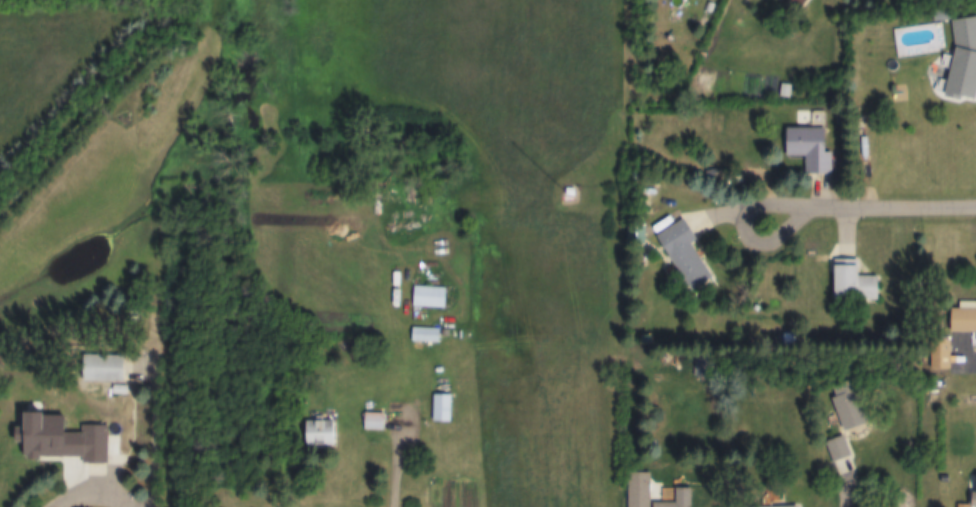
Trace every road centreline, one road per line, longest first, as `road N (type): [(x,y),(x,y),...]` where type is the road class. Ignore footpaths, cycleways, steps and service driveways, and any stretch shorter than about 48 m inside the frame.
road 1 (residential): [(773,201),(975,202)]

